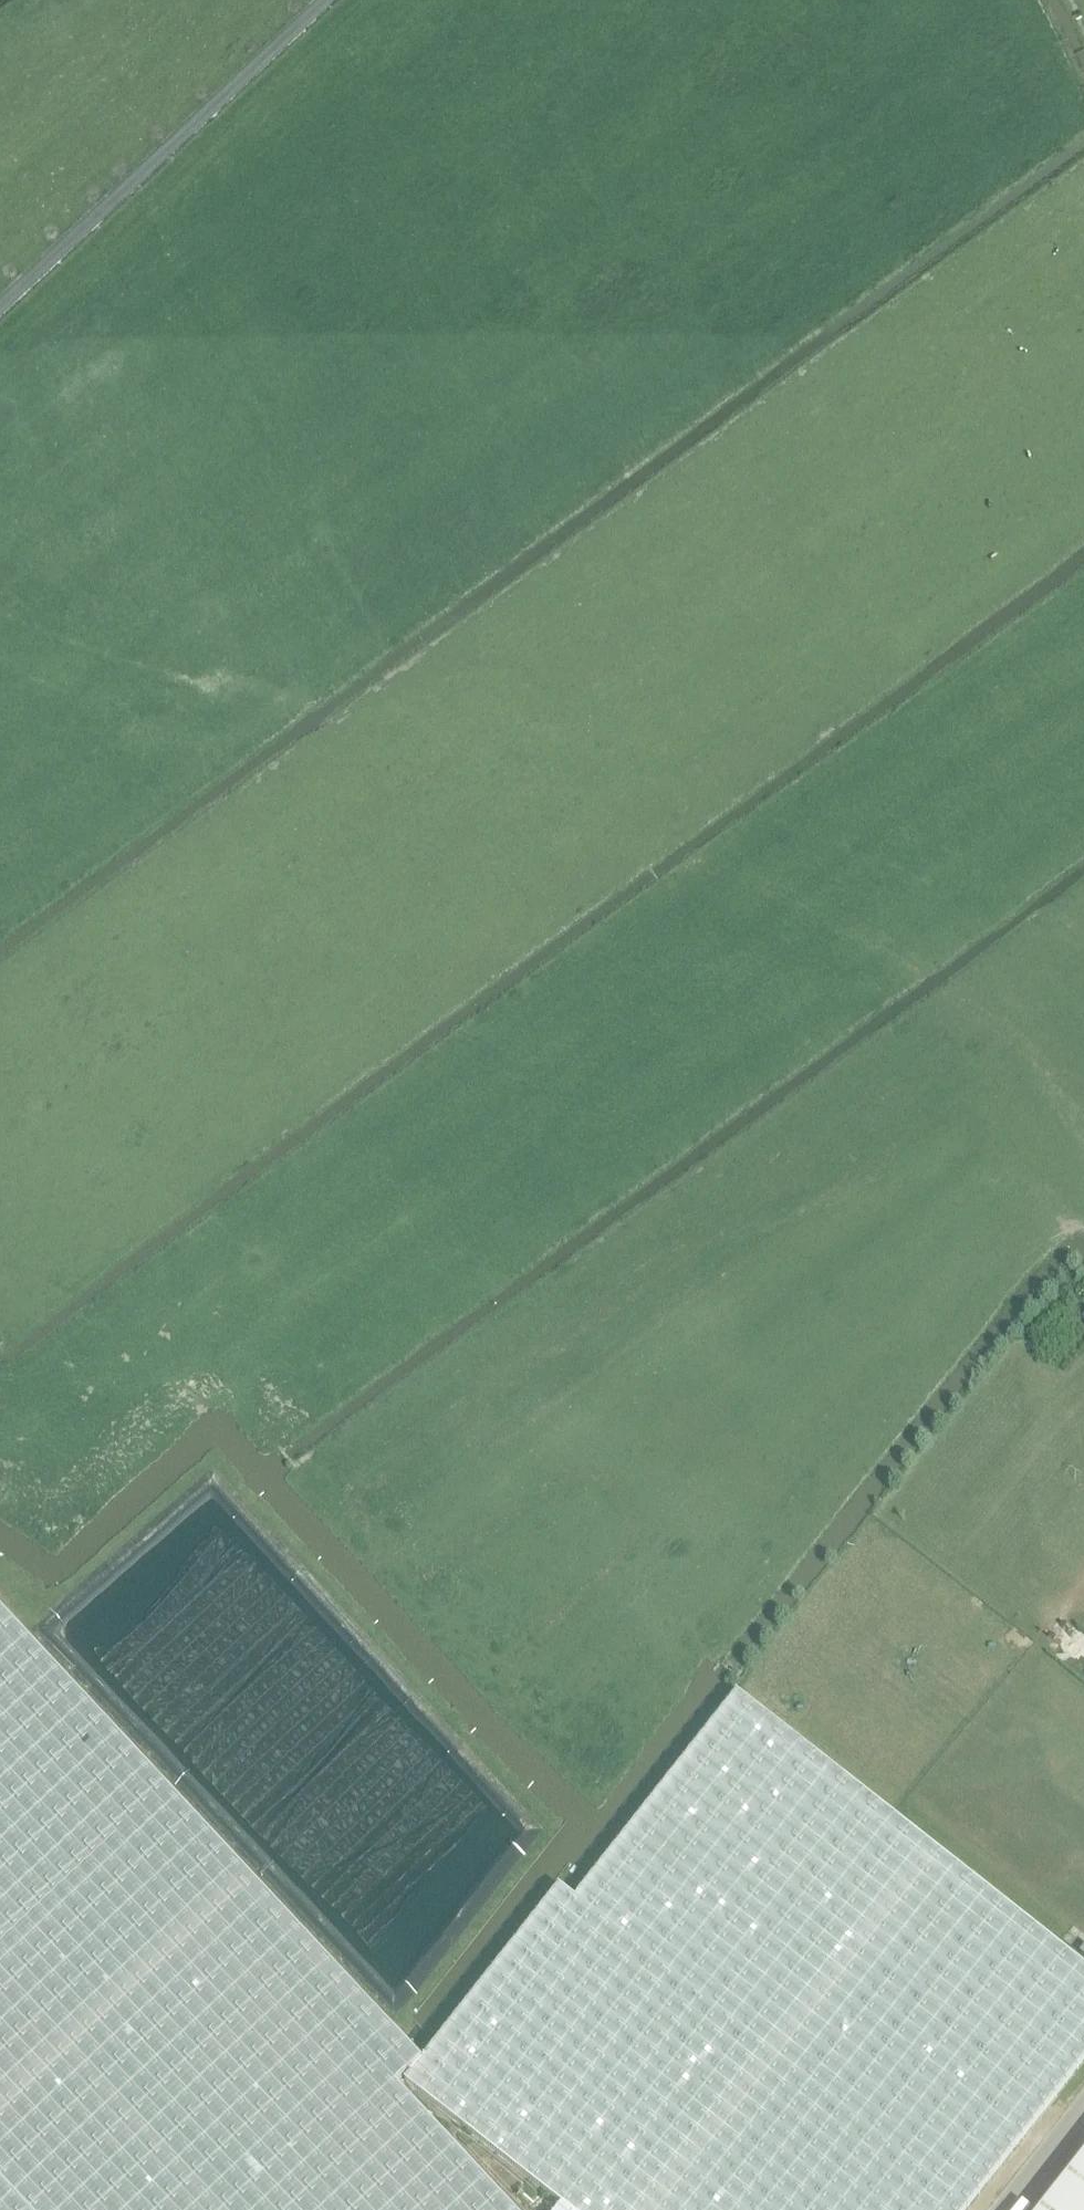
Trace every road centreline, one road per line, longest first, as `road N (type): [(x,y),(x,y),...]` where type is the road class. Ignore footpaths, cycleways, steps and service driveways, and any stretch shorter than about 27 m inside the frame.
road 1 (unclassified): [(1001,2209),(1083,2105)]

